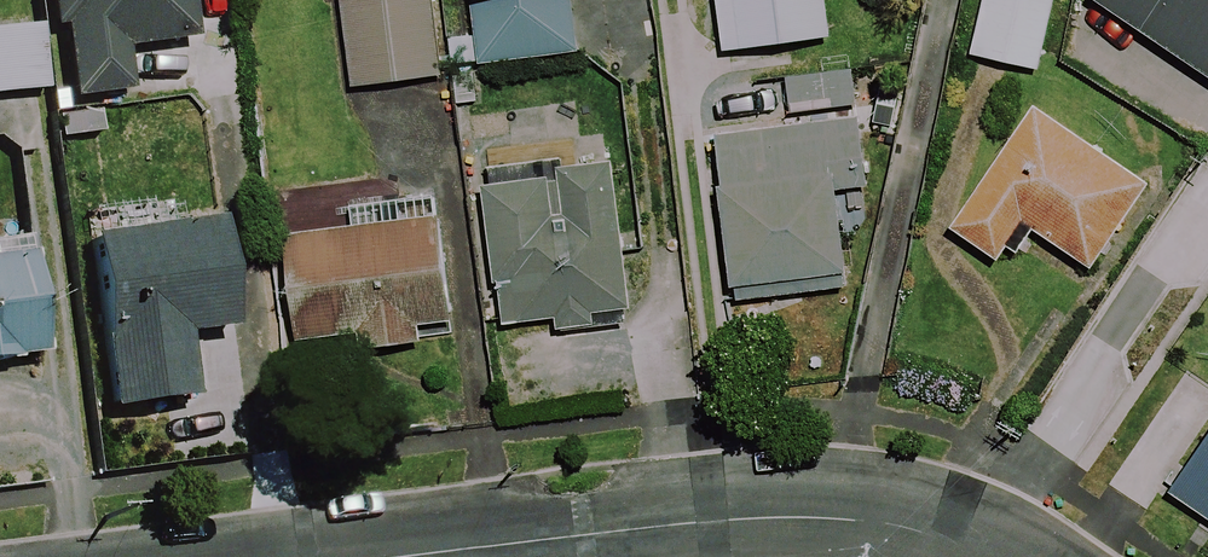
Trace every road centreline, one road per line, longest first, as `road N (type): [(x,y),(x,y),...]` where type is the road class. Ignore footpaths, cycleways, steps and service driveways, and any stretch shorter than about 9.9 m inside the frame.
road 1 (residential): [(429,556),(807,516),(948,540)]
road 2 (residential): [(948,540),(1207,163)]

